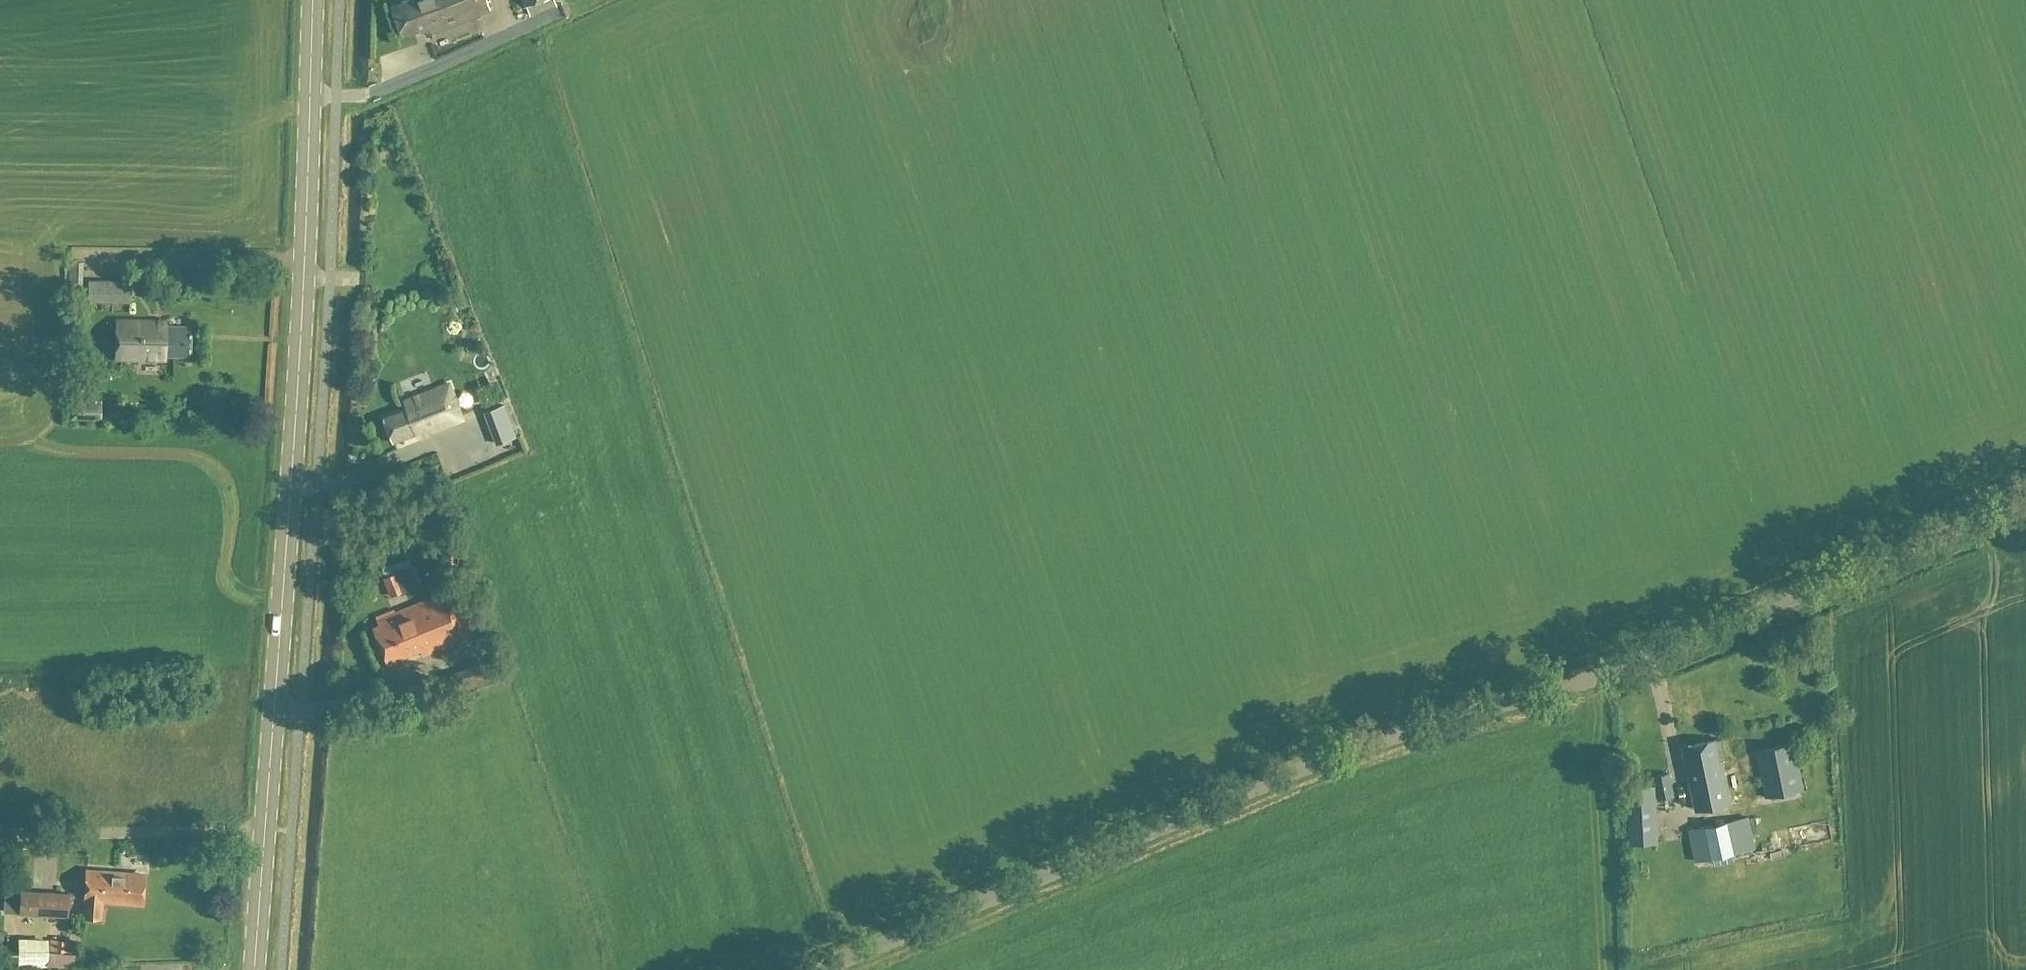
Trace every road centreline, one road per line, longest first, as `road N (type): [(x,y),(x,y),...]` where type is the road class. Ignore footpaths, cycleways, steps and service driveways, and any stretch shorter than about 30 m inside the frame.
road 1 (residential): [(834,969),(1339,758),(1577,686),(2025,502)]
road 2 (tertiary): [(256,969),(301,332),(312,0)]

